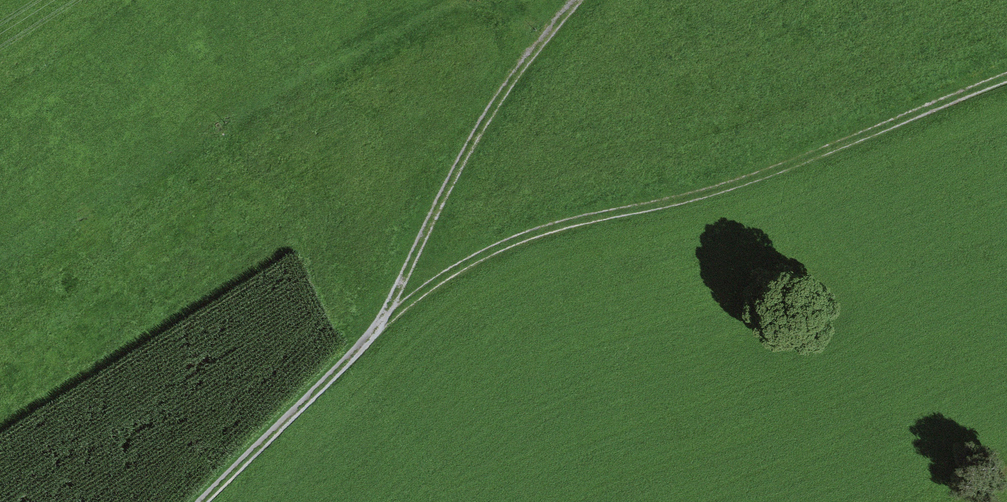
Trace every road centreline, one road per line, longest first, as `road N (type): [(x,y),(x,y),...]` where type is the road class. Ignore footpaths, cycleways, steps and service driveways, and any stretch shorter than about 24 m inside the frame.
road 1 (track): [(1006,76),(810,160),(683,201),(559,227),(466,263),(373,335),(207,501)]
road 2 (track): [(576,0),(549,28),(453,171),(373,335)]

